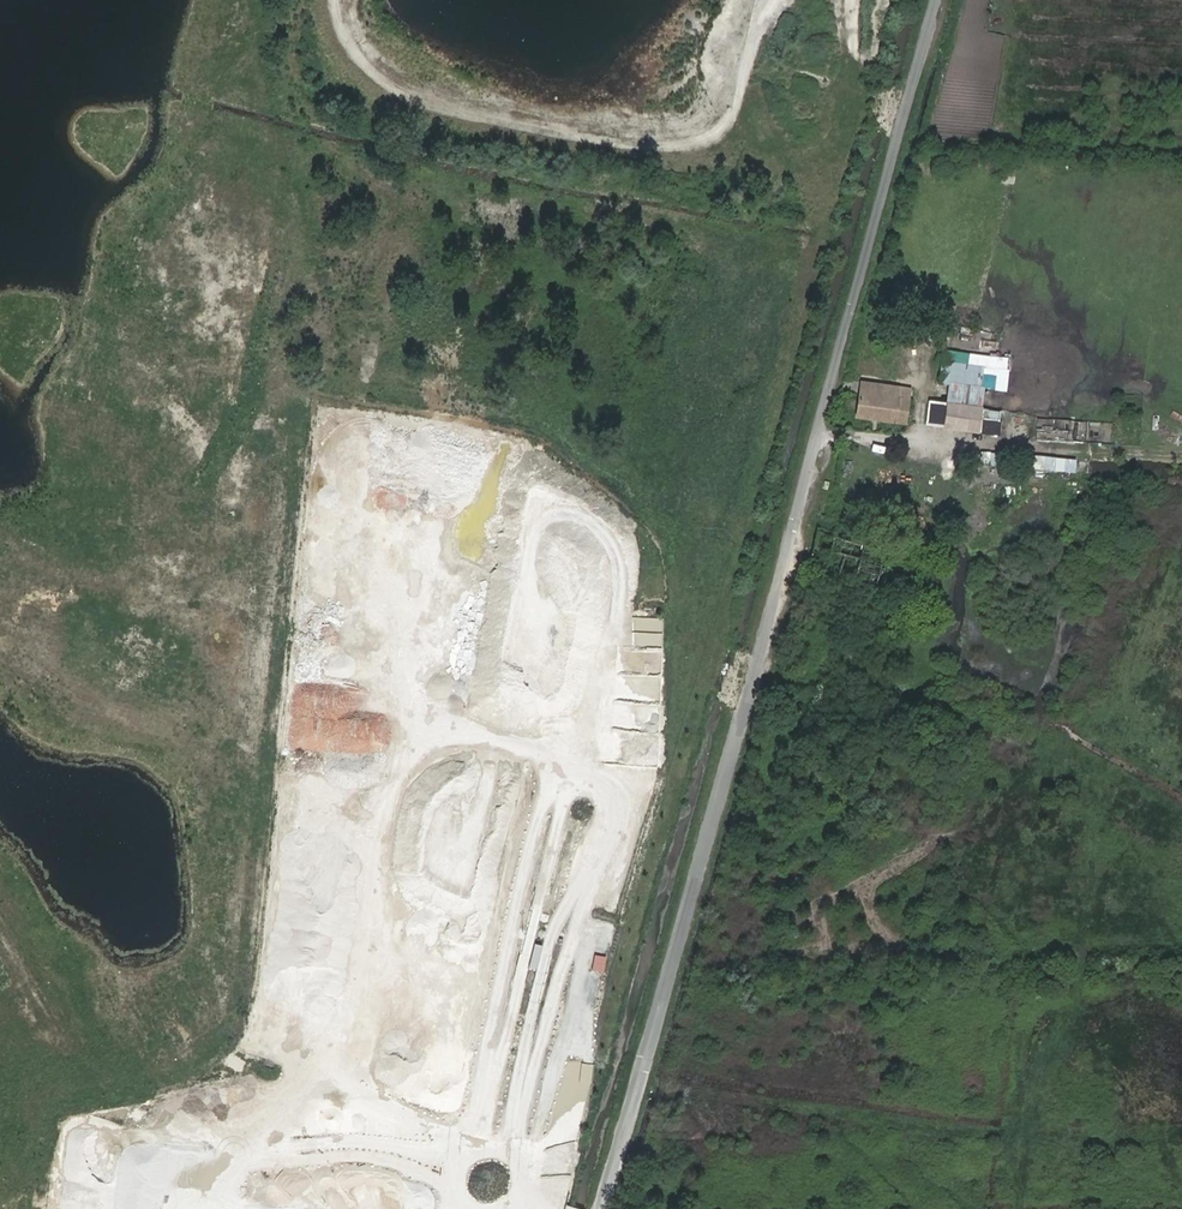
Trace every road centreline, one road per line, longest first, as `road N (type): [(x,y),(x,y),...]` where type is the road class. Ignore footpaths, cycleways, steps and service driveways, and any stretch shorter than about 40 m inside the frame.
road 1 (unclassified): [(936,0),(600,1208)]
road 2 (track): [(769,0),(707,111),(664,134),(547,115),(388,65),(357,41),(346,0)]

